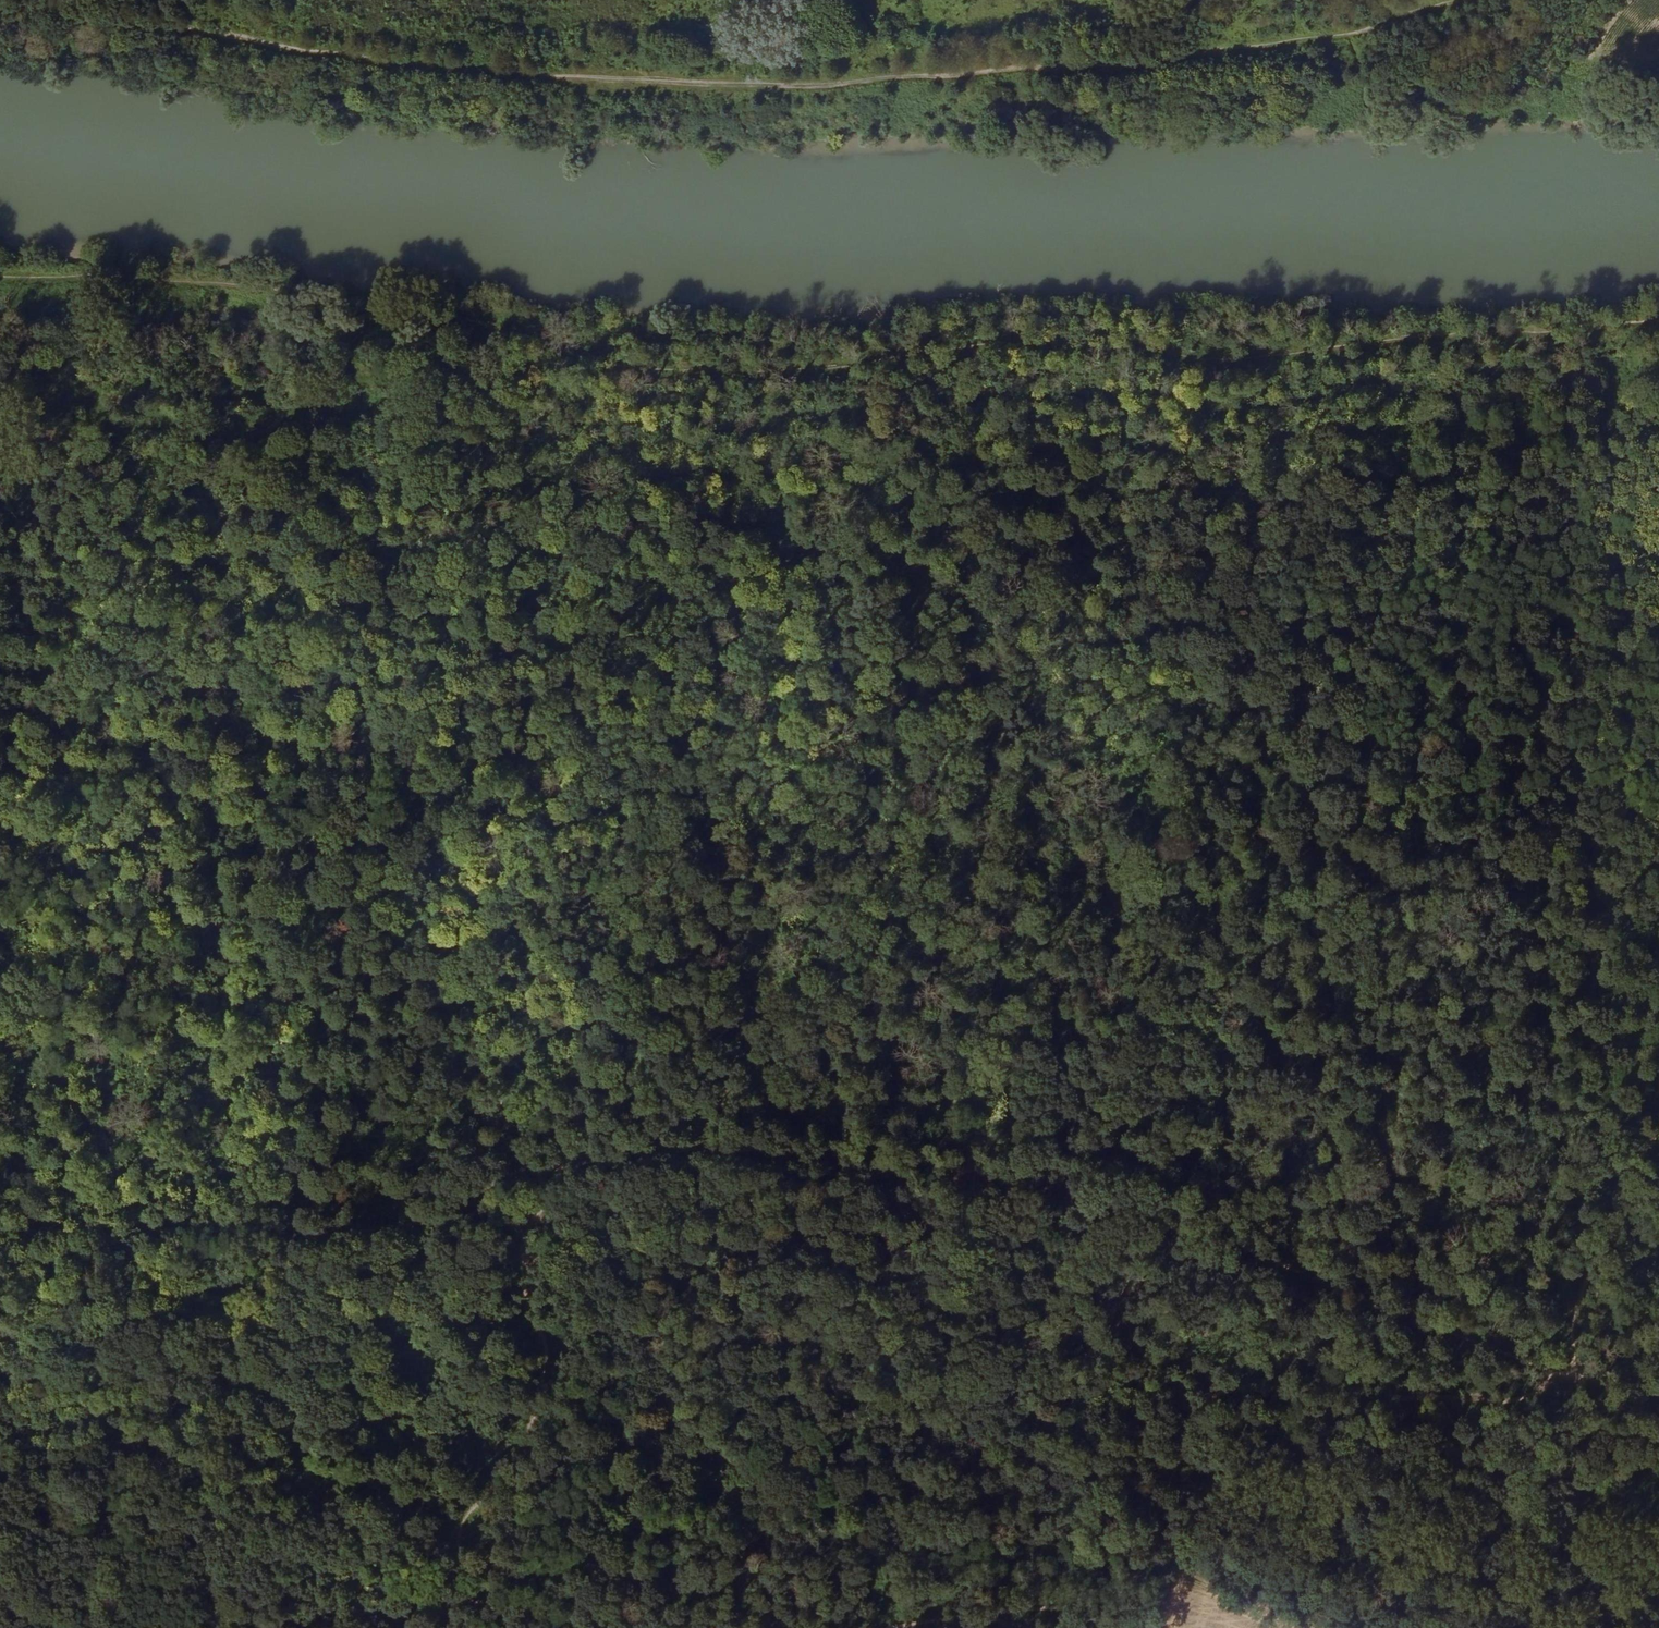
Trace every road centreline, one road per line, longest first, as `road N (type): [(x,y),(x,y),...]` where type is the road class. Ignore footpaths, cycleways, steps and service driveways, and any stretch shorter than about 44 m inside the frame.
road 1 (track): [(1658,1409),(1400,1315),(1277,1246),(1206,1224),(1092,1205),(1032,1180),(821,1176),(624,1159),(535,1165),(333,1235),(196,1226),(0,1253)]
road 2 (track): [(0,284),(10,275),(156,268),(443,319),(767,338),(1280,321),(1418,342),(1658,316)]

